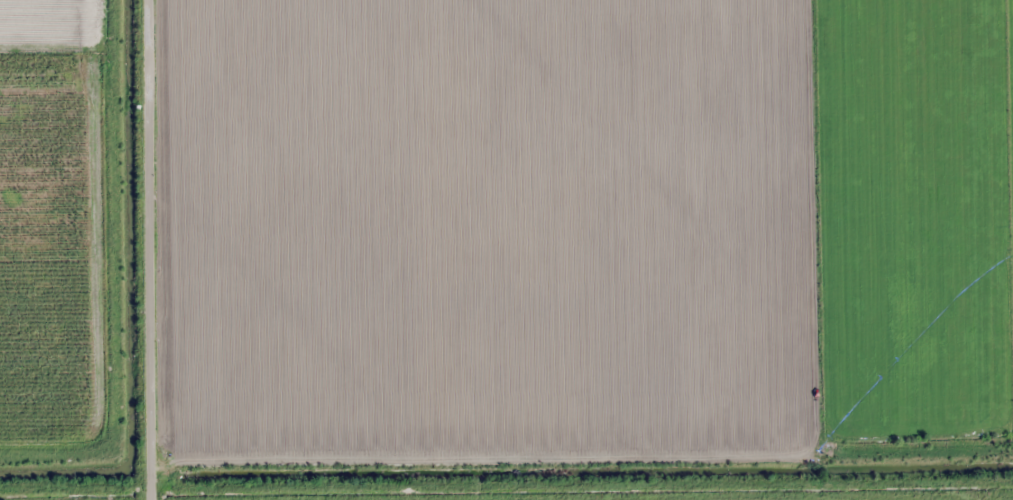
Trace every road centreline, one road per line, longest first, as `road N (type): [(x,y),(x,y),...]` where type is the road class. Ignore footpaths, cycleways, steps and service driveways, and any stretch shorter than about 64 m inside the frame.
road 1 (tertiary): [(149,499),(148,0)]

